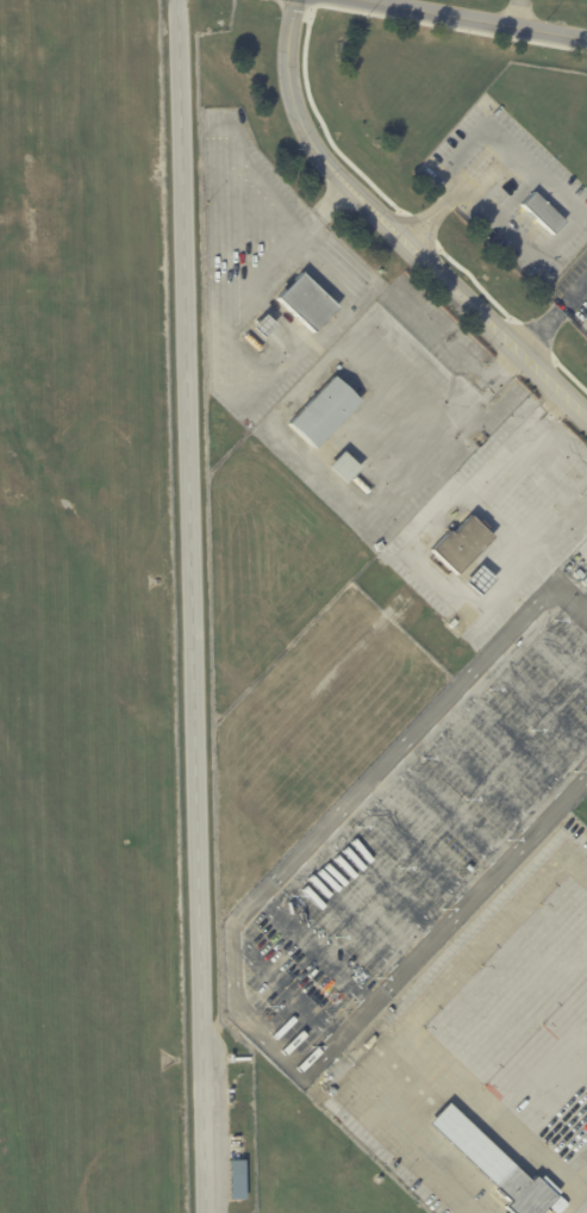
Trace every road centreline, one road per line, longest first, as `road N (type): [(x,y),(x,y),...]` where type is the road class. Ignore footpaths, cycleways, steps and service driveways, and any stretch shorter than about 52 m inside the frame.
road 1 (residential): [(296,0),(289,73),(299,112),(316,144),(407,240)]
road 2 (residential): [(407,240),(586,414)]
road 3 (residential): [(373,0),(586,37)]

